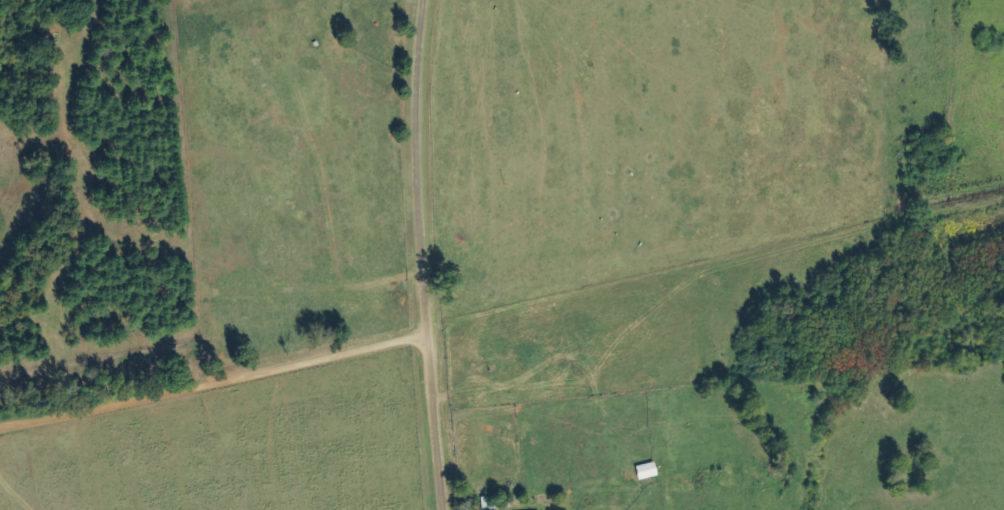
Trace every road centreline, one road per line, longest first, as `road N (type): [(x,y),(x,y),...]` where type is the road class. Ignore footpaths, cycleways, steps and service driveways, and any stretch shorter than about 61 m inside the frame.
road 1 (residential): [(444,509),(418,106),(425,0)]
road 2 (residential): [(427,334),(50,417)]

